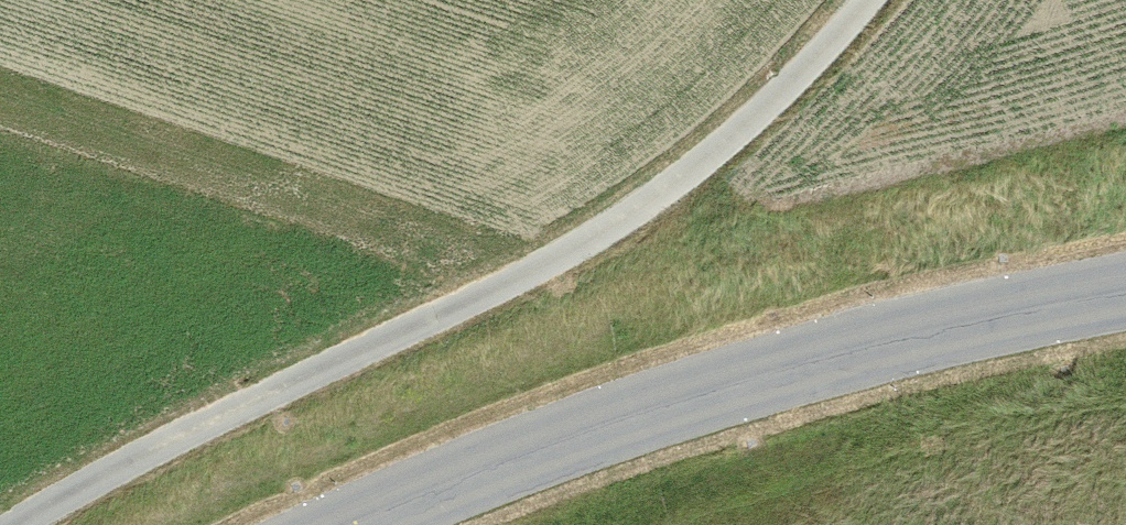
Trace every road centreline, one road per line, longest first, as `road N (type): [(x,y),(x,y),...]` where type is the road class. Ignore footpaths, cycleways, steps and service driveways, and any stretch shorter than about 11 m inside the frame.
road 1 (track): [(866,0),(751,119),(669,188),(581,245),(182,436),(17,524)]
road 2 (tertiary): [(1125,293),(829,355),(642,412),(352,524)]

